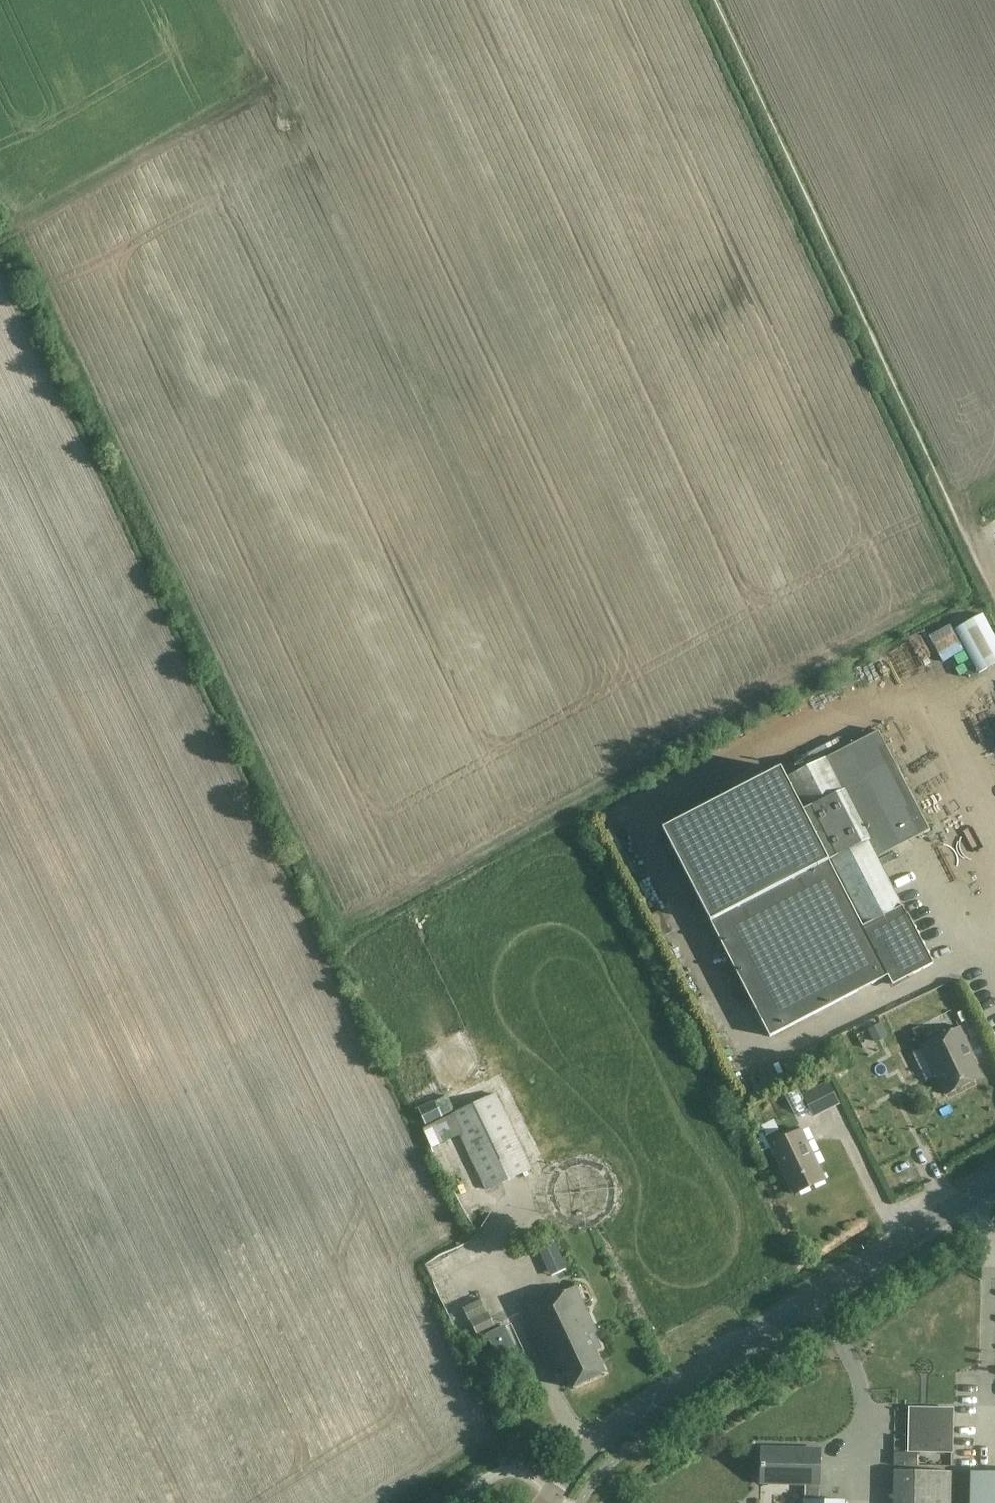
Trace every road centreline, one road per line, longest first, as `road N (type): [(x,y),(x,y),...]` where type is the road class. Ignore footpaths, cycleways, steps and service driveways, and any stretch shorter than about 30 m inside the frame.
road 1 (tertiary): [(547,1502),(600,1439),(994,1182)]

